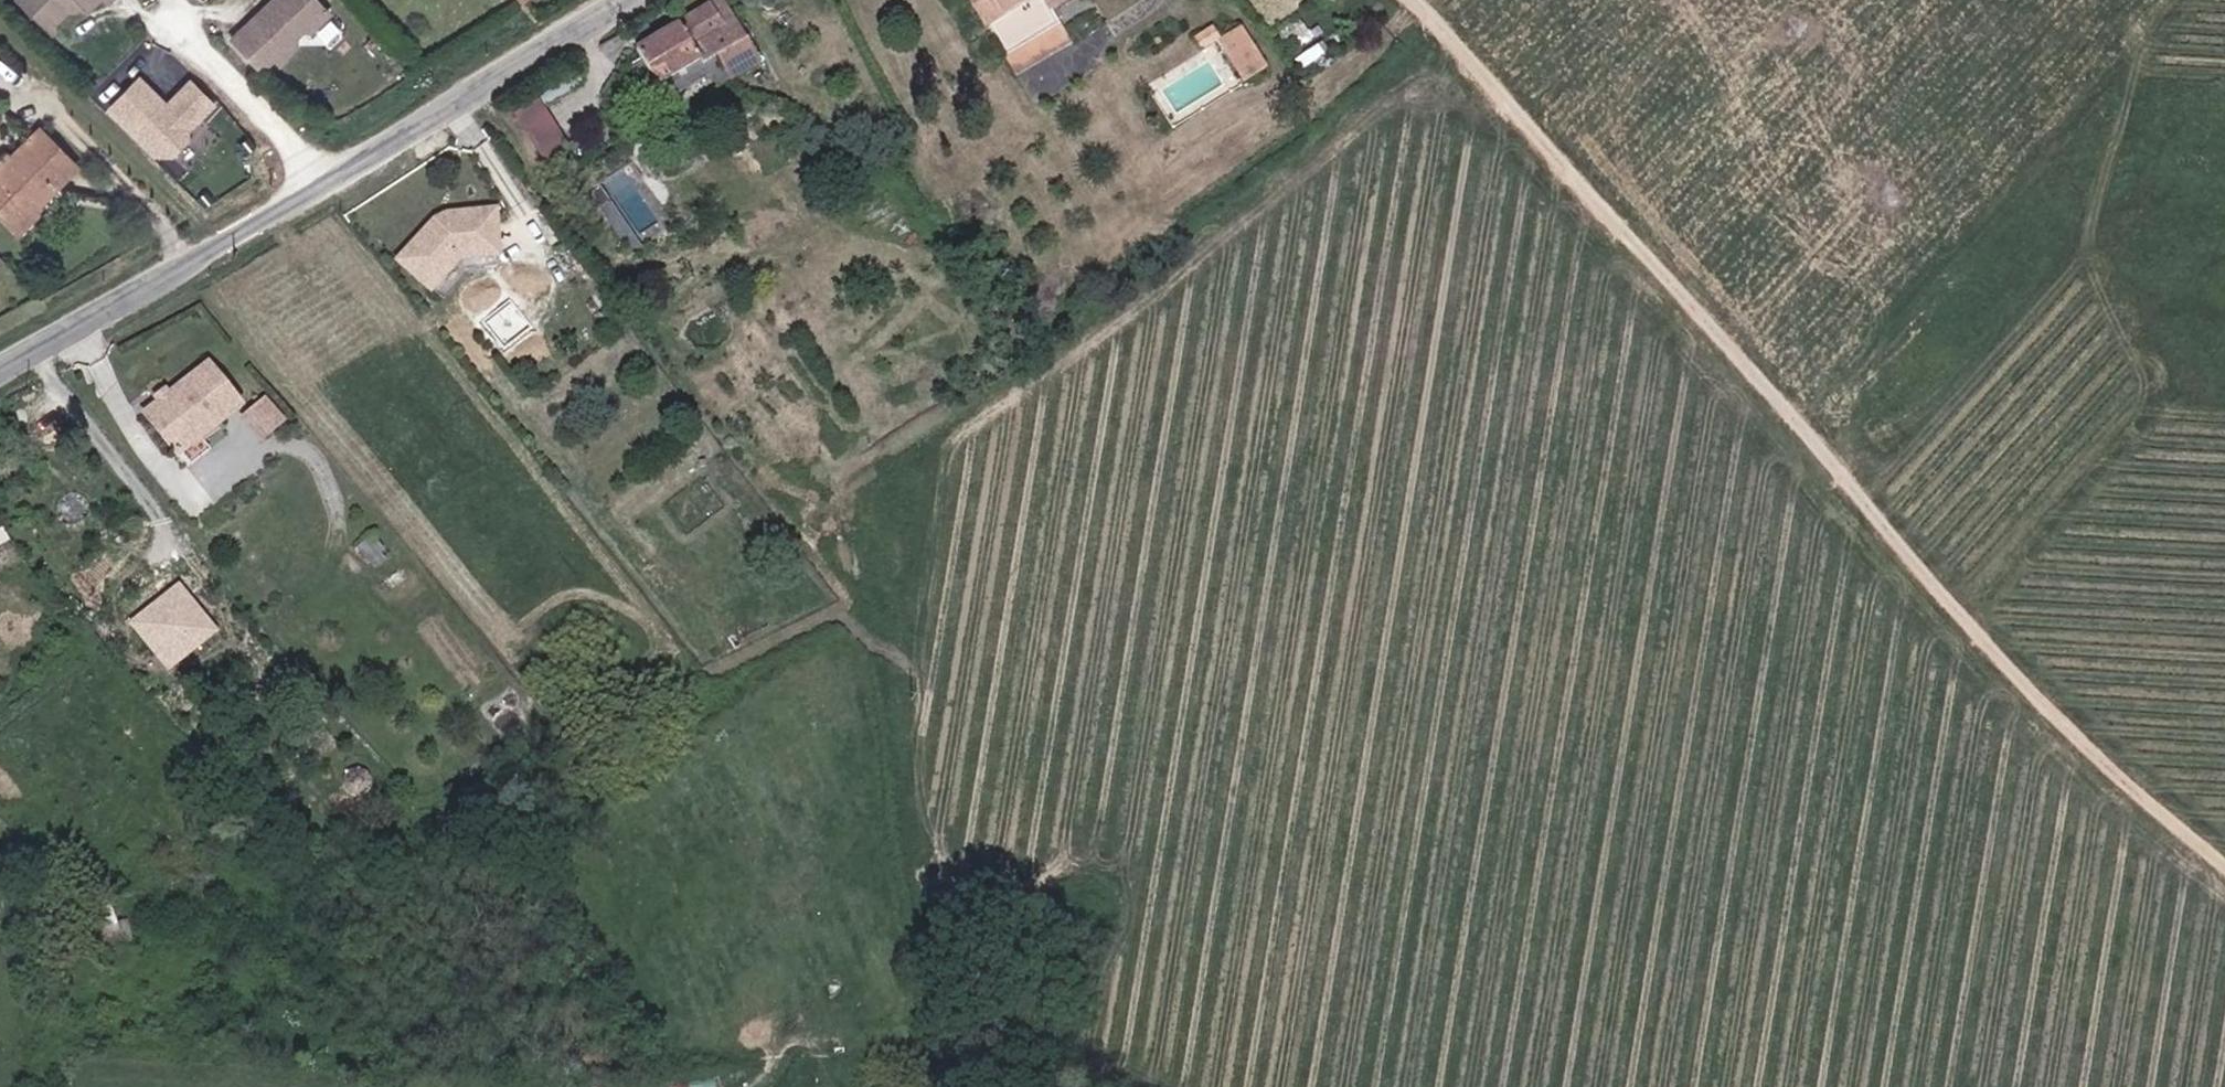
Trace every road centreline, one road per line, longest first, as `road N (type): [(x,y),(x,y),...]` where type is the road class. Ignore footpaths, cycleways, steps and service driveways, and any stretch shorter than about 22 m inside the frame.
road 1 (tertiary): [(0,376),(630,0)]

